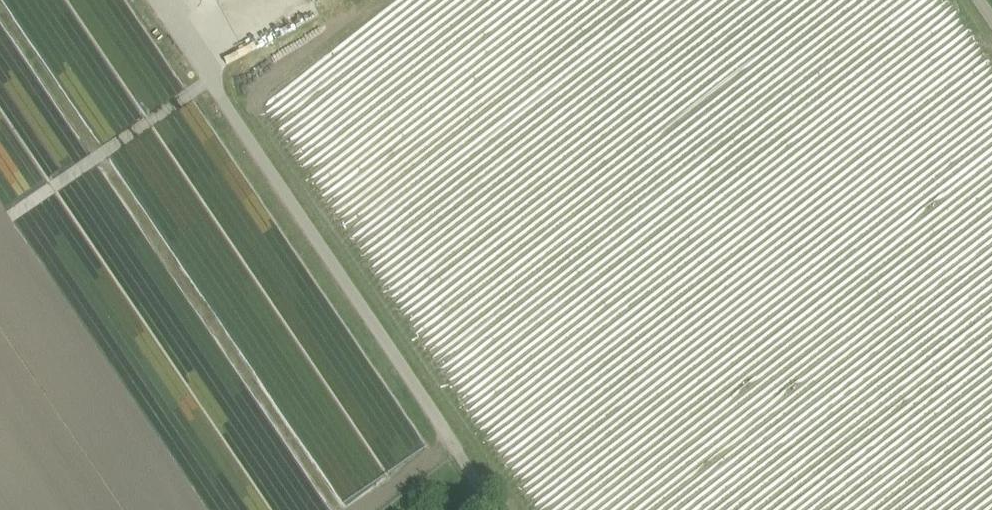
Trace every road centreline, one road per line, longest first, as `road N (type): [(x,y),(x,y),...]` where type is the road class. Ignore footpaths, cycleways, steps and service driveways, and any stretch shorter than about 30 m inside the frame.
road 1 (unclassified): [(162,0),(491,509)]

